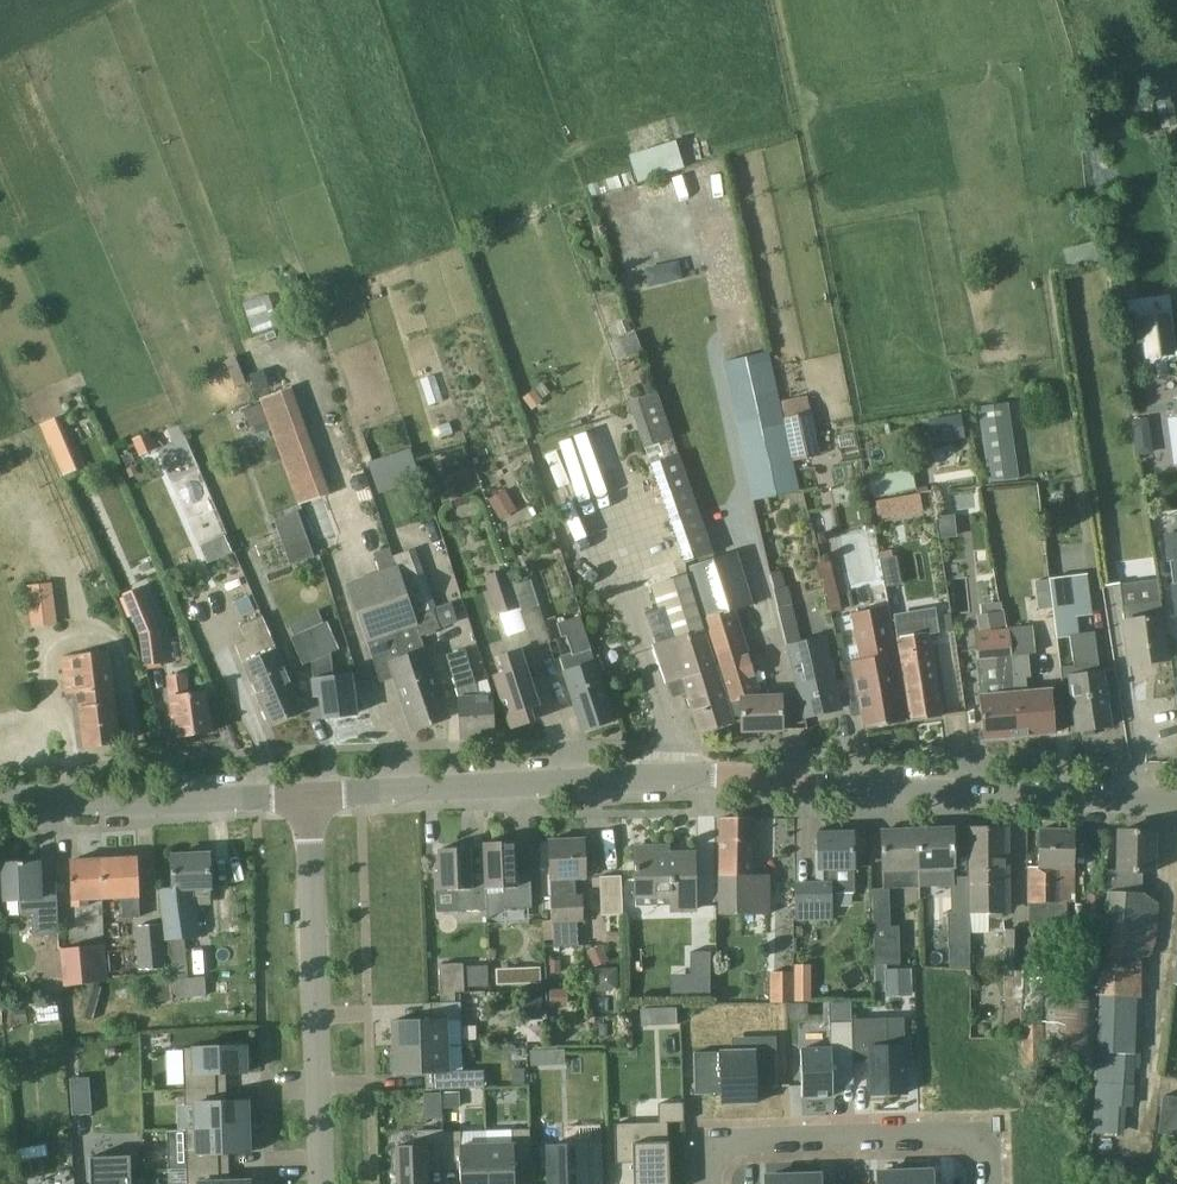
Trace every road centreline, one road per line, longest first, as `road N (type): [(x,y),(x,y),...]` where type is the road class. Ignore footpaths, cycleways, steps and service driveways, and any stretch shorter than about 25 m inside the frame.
road 1 (tertiary): [(308,794),(679,774),(1176,801)]
road 2 (unclassified): [(324,1183),(308,794)]
road 3 (residential): [(710,1183),(719,1150),(742,1142),(946,1132),(979,1139),(992,1183)]
road 4 (tertiary): [(0,801),(308,794)]

